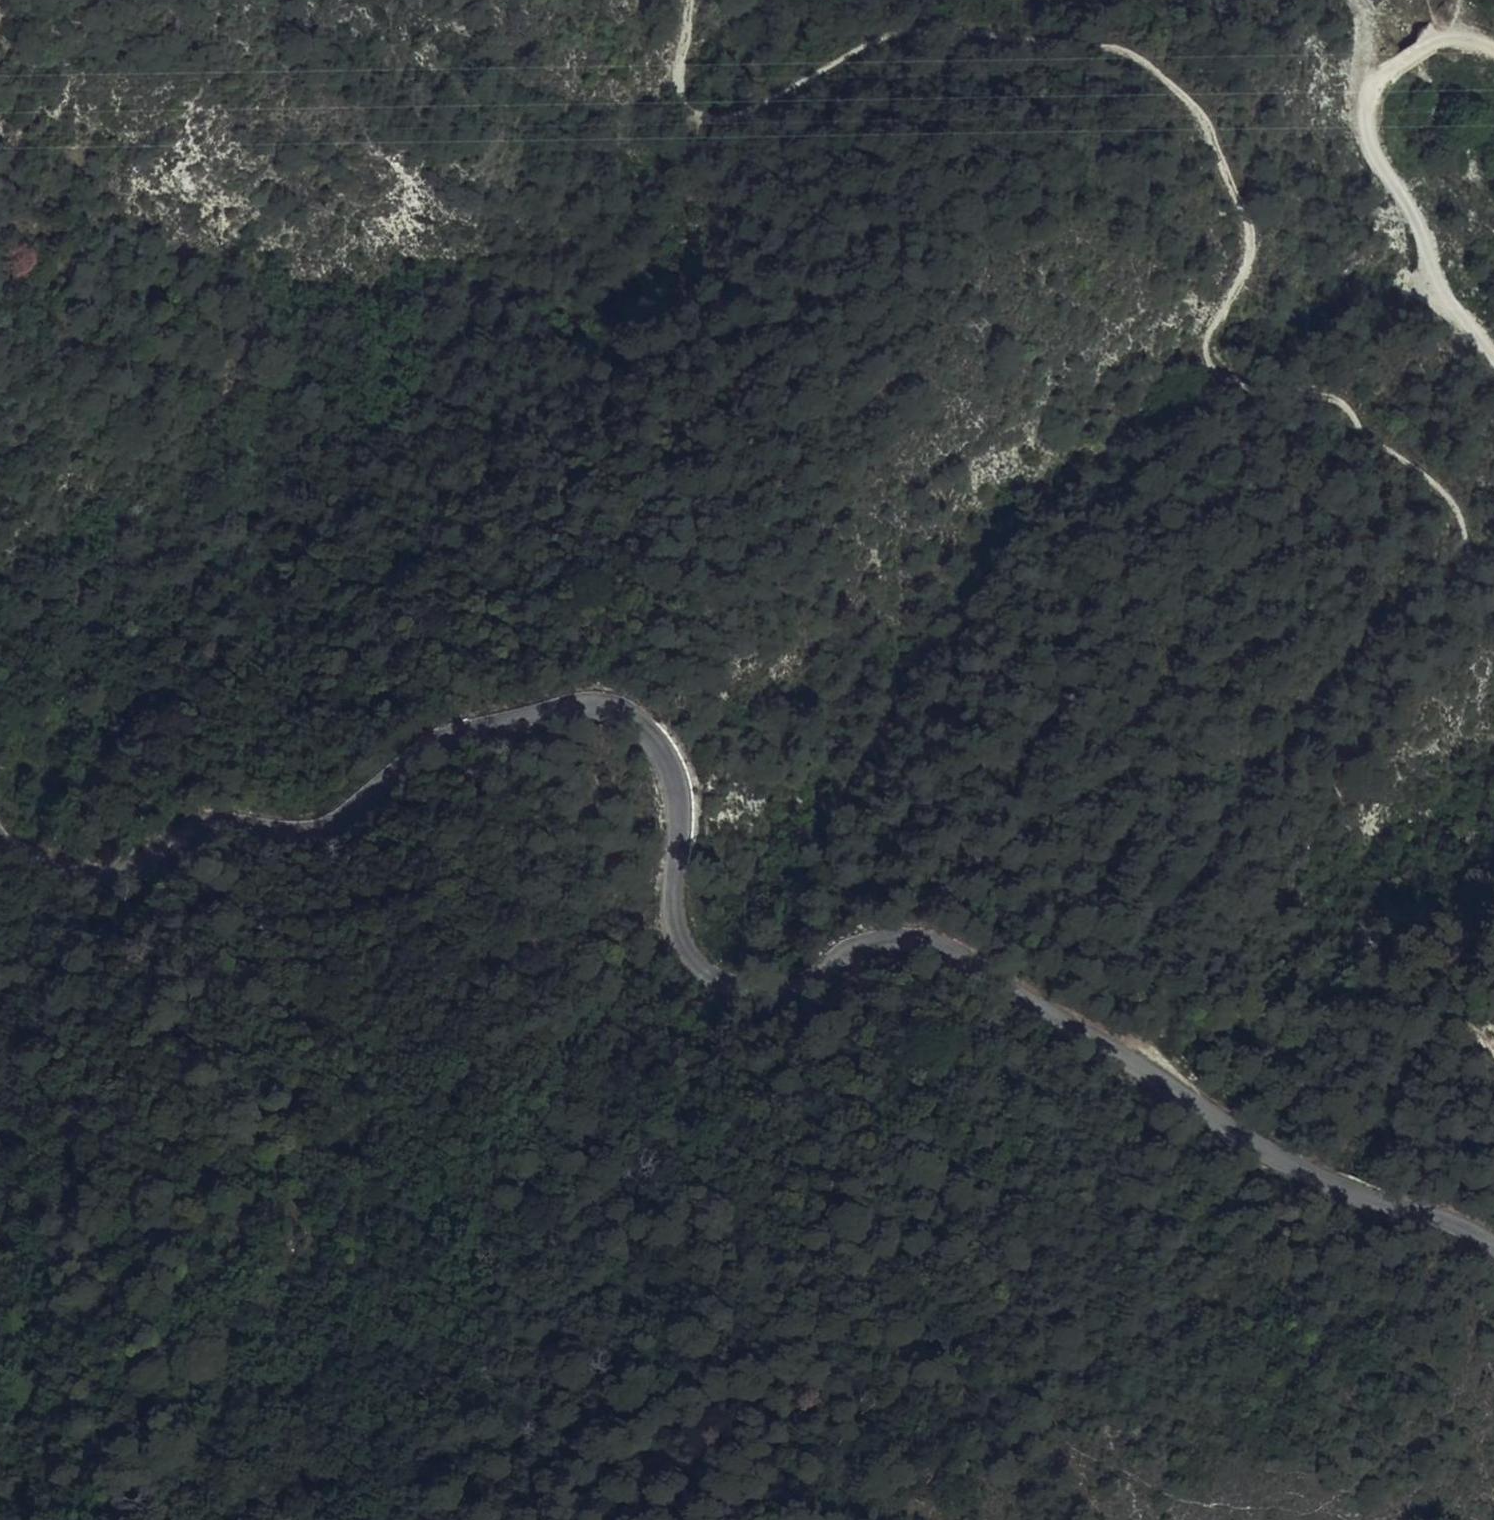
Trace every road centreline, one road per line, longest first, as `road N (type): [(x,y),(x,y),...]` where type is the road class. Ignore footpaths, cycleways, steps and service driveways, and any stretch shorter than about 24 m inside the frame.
road 1 (unclassified): [(0,839),(48,868),(119,875),(214,832),(314,822),(359,798),(414,750),(597,707),(639,734),(670,783),(674,909),(684,944),(731,981),(774,978),(883,944),(933,949),(1343,1192),(1460,1231),(1493,1252)]
road 2 (track): [(1493,55),(1471,42),(1416,55),(1373,94),(1369,122),(1377,155),(1420,230),(1437,292),(1493,357)]

